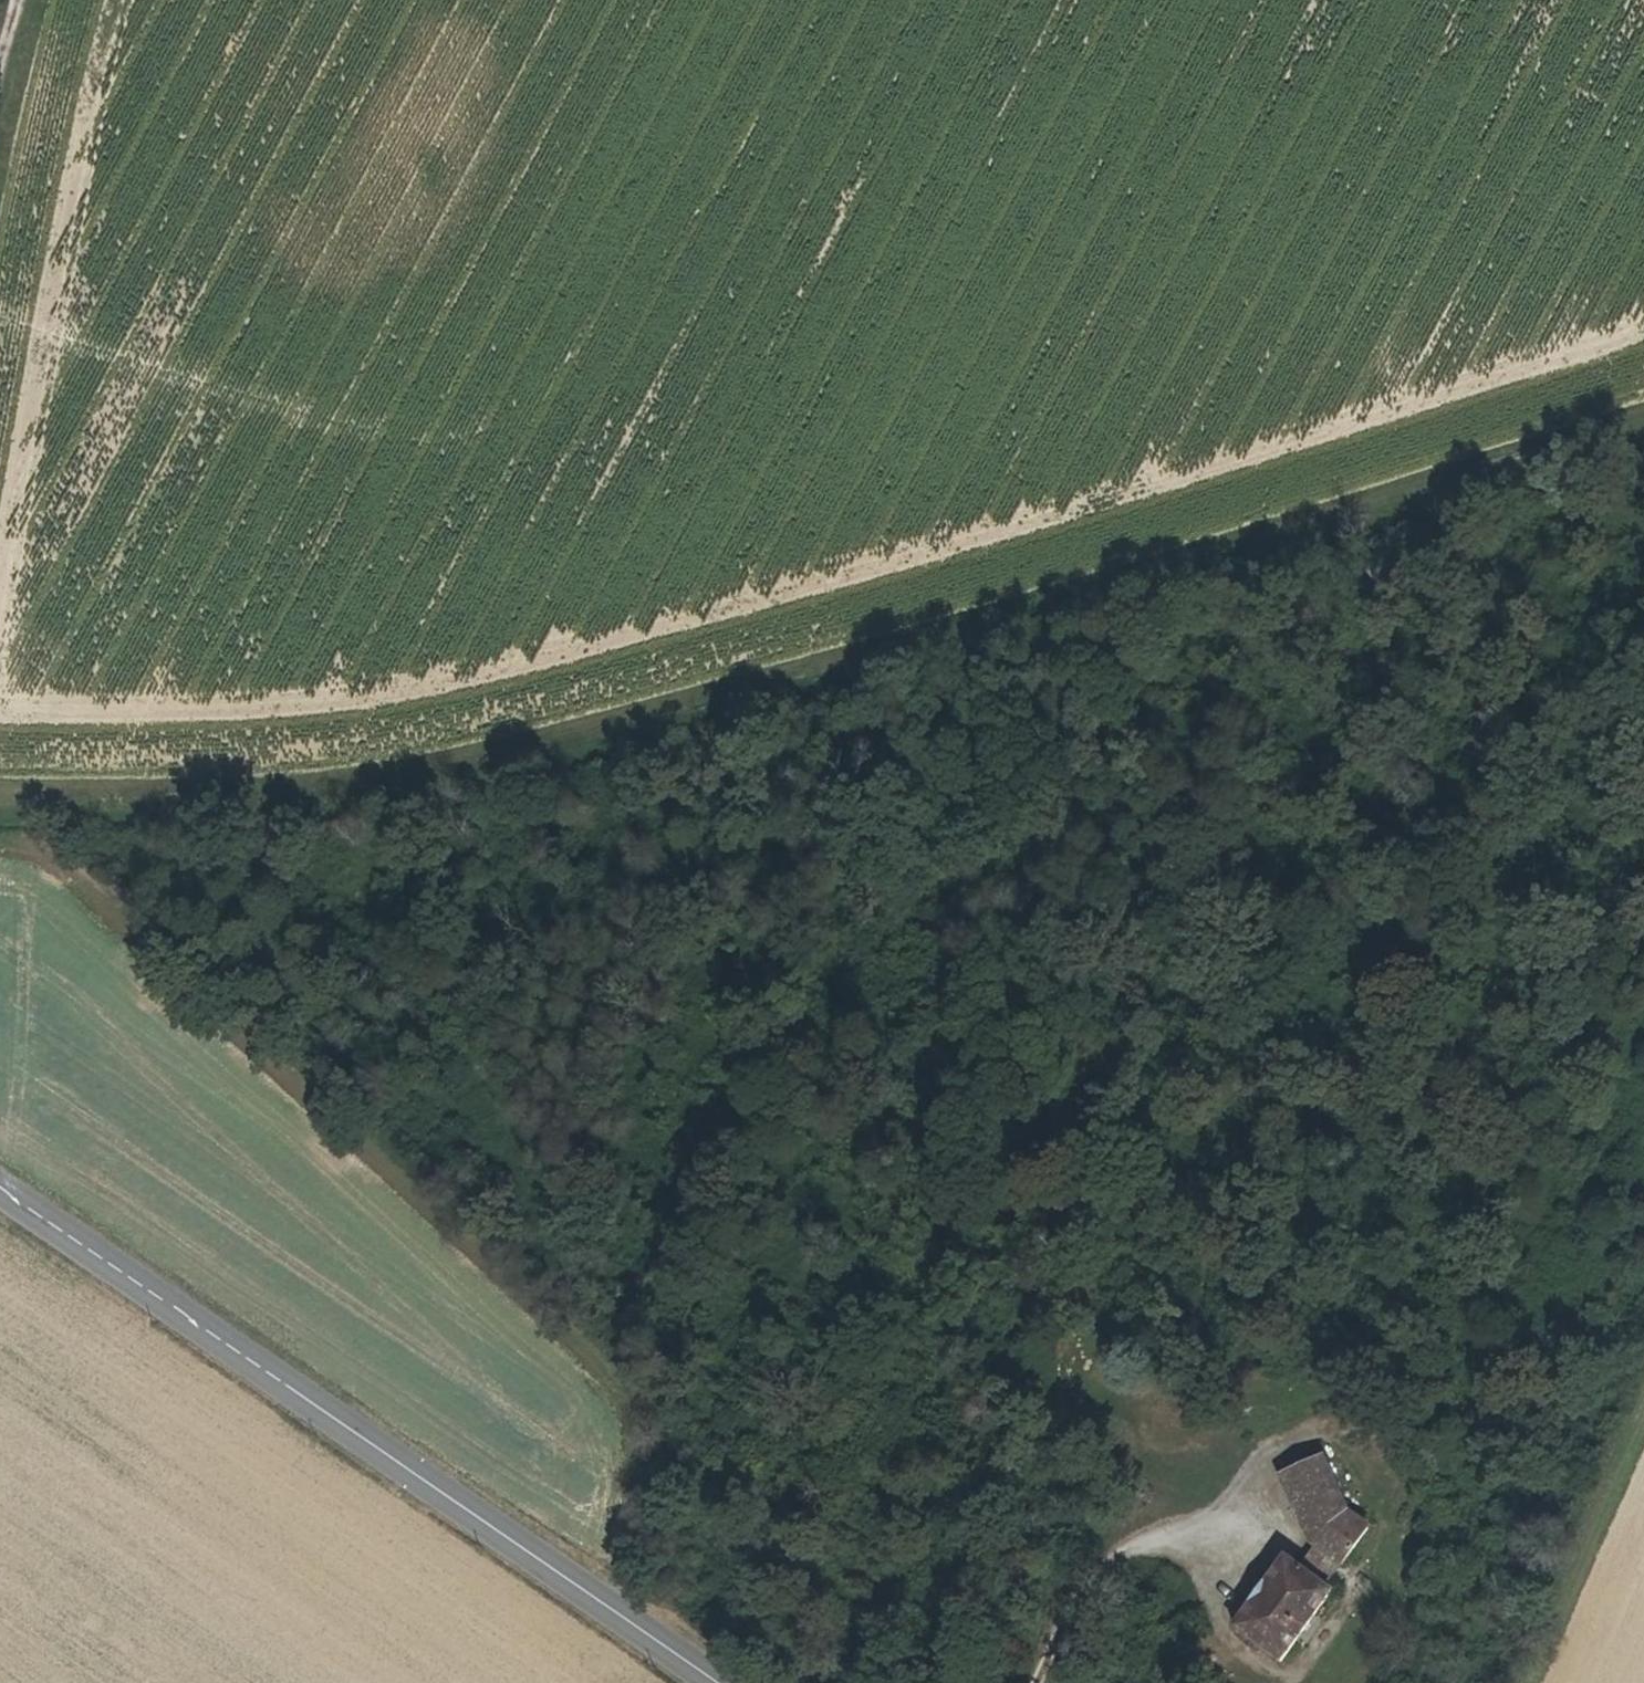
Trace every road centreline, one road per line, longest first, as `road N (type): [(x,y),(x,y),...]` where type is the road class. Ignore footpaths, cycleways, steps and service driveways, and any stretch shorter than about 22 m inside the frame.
road 1 (tertiary): [(0,1185),(716,1682)]
road 2 (track): [(877,1682),(938,1629),(1116,1555)]

